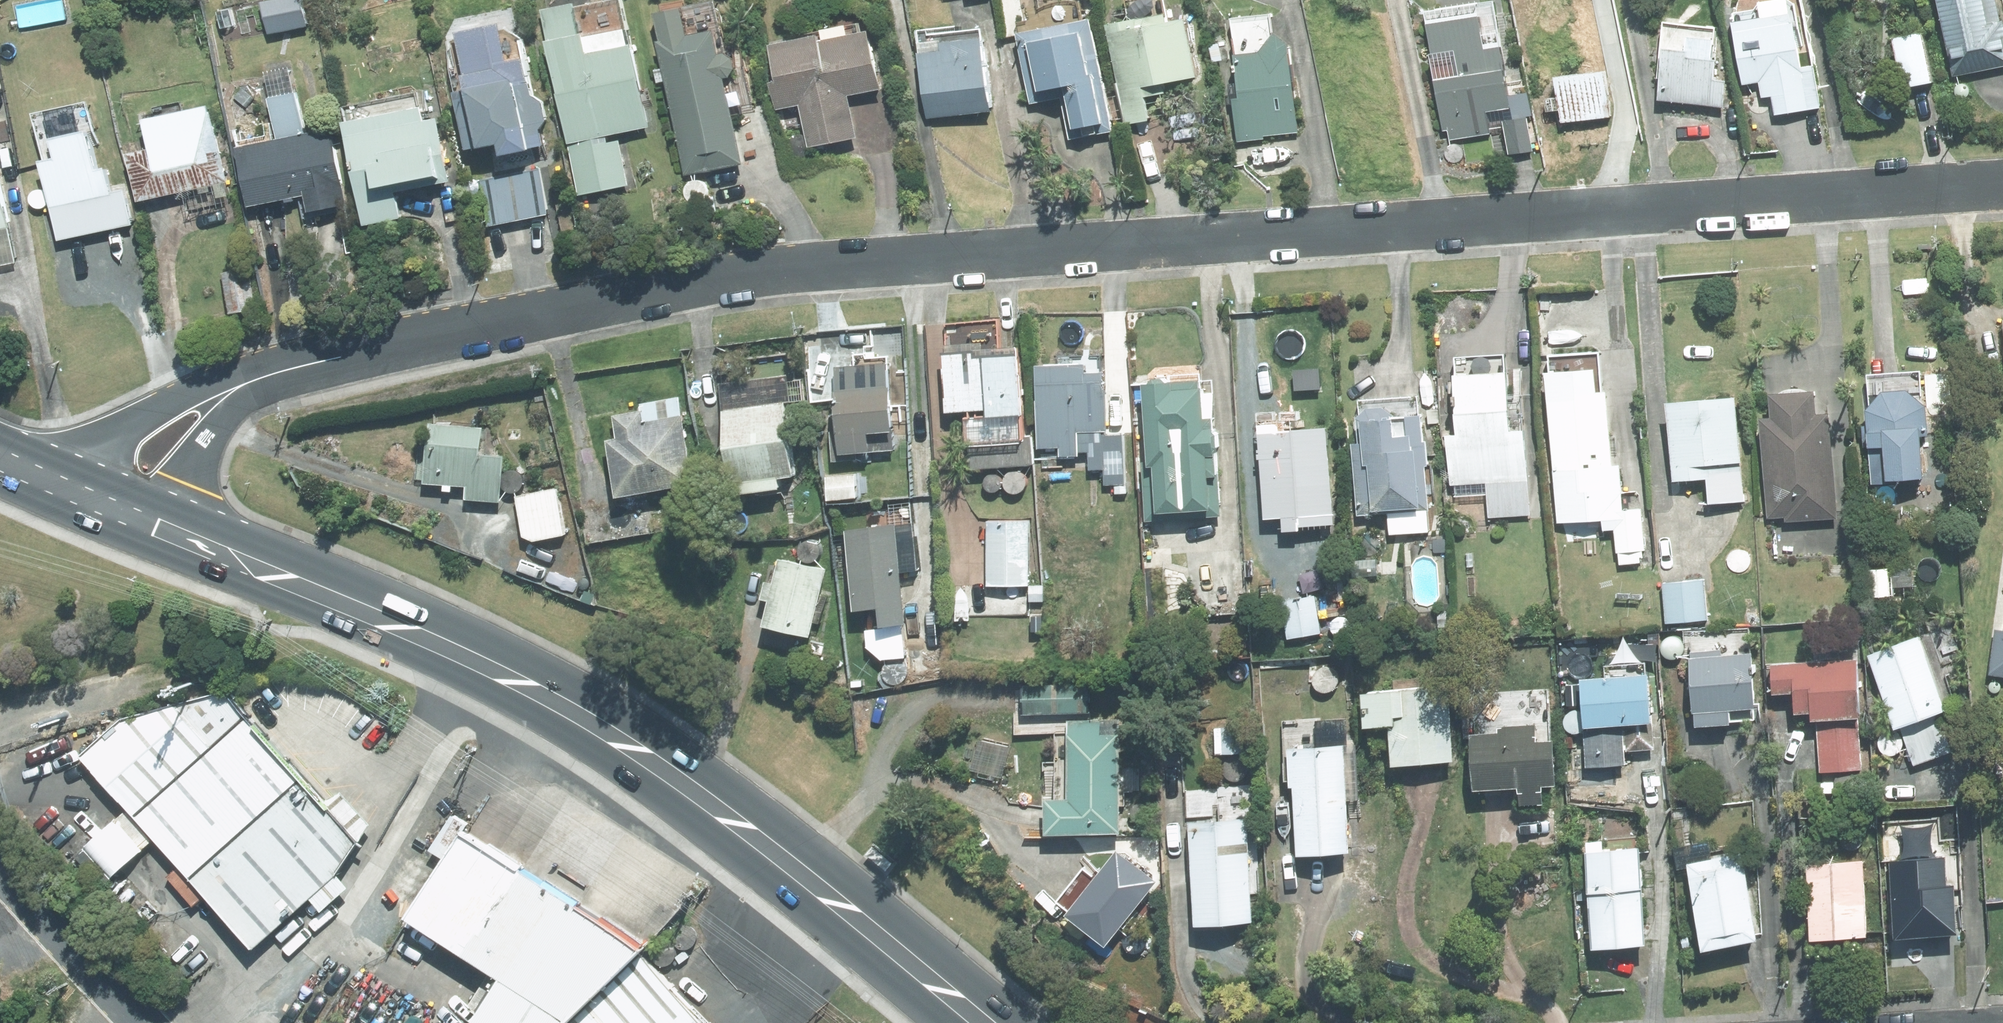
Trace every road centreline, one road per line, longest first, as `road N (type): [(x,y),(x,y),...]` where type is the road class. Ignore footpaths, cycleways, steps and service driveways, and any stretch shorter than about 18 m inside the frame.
road 1 (residential): [(2002,184),(767,276),(315,365)]
road 2 (primary): [(160,528),(404,629),(633,750),(740,825),(978,1022)]
road 3 (residential): [(60,486),(111,438),(190,396),(315,365)]
road 4 (residential): [(315,365),(236,410),(160,528)]
road 5 (unclassified): [(146,1022),(0,860)]

